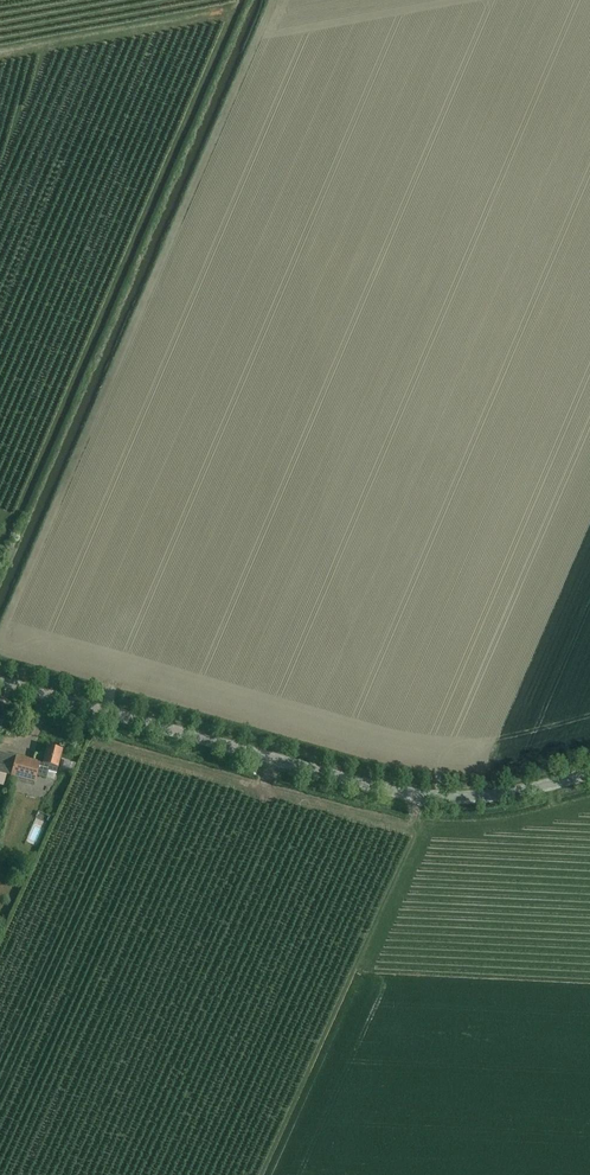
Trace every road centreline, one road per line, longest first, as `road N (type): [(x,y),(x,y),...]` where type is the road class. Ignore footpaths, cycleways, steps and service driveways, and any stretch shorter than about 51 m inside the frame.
road 1 (tertiary): [(0,681),(413,794),(488,798),(589,775)]

